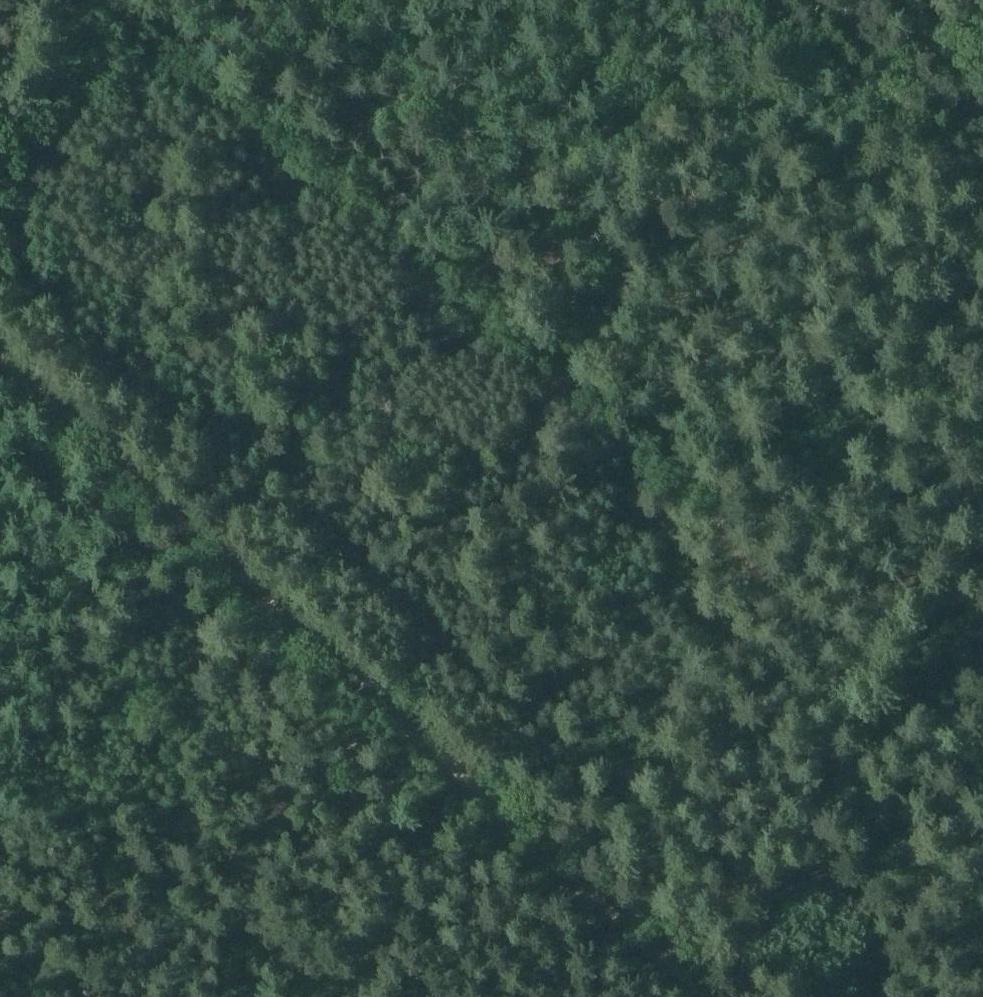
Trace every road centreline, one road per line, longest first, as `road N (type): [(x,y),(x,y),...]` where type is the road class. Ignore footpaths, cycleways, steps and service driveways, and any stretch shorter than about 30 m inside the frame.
road 1 (track): [(724,996),(0,345)]
road 2 (track): [(982,205),(879,118),(759,0)]

